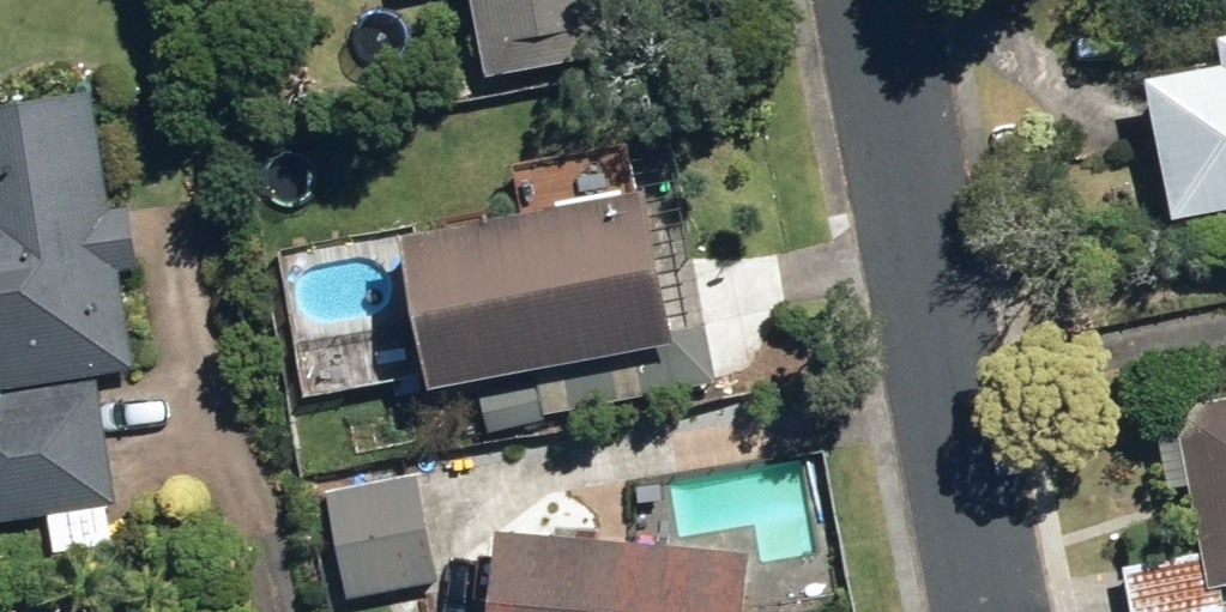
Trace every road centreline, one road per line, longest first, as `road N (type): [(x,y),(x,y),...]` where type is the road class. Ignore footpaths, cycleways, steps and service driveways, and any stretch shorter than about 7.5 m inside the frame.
road 1 (residential): [(998,611),(886,0)]

